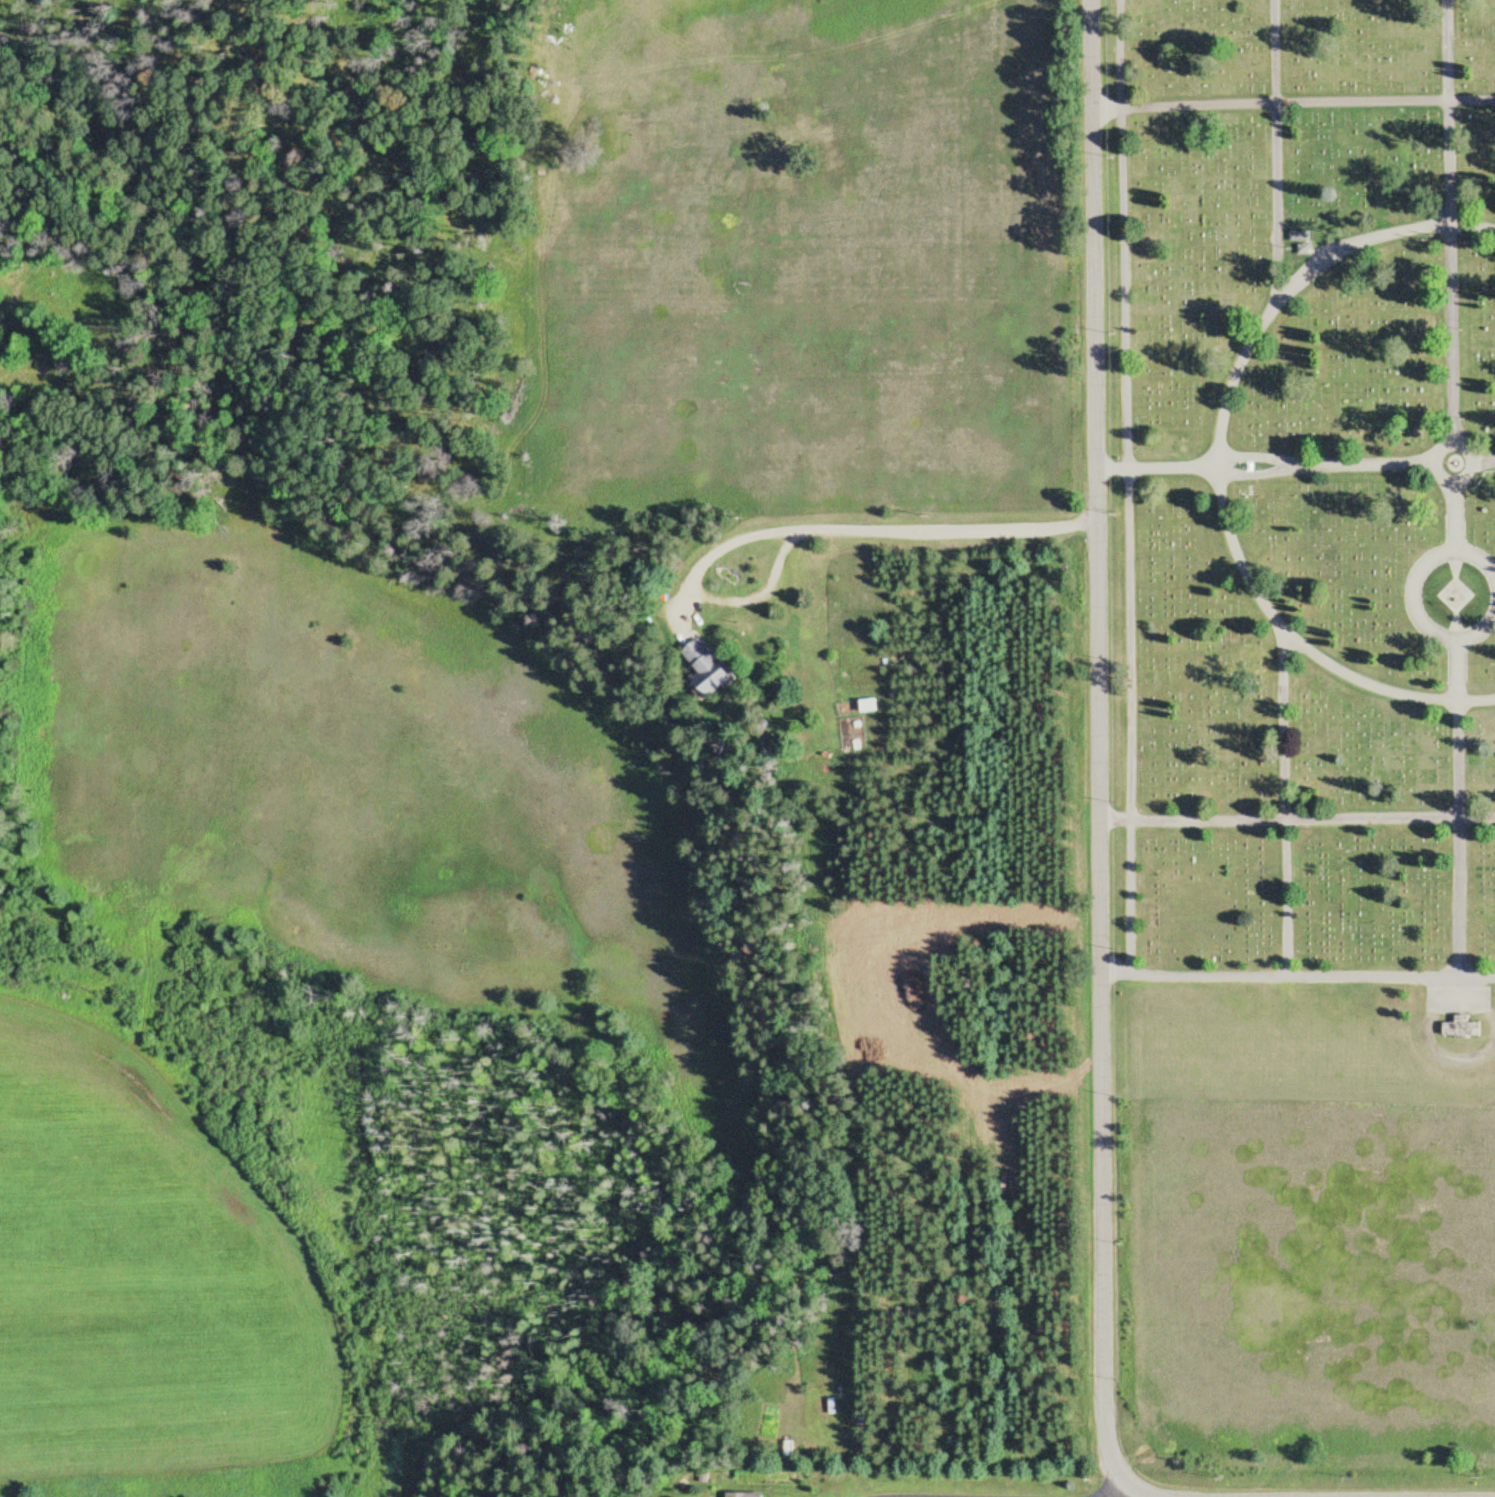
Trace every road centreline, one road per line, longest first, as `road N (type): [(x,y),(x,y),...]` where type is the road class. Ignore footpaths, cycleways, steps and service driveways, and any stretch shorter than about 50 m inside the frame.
road 1 (residential): [(1119,1487),(1103,1445),(1091,0)]
road 2 (residential): [(1119,1487),(966,1496)]

